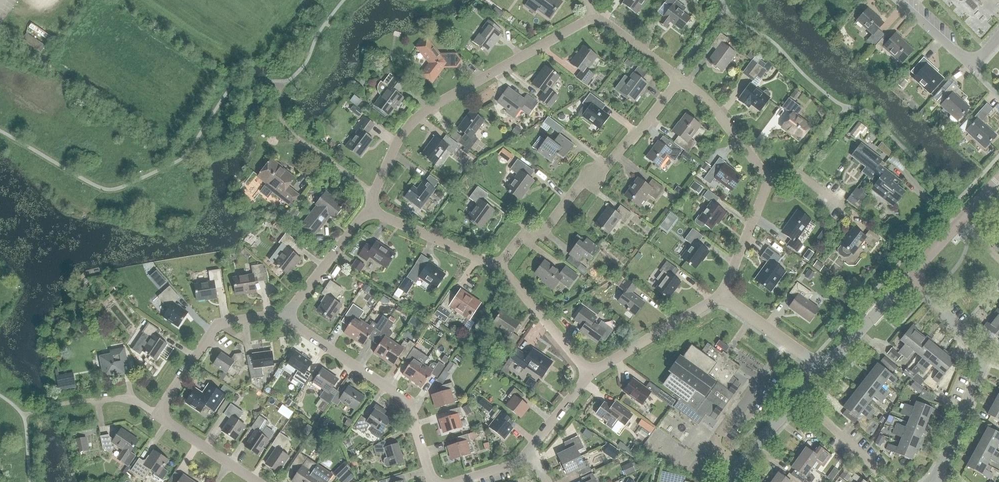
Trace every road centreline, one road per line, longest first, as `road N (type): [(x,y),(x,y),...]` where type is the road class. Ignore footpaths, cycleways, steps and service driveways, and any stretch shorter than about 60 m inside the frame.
road 1 (residential): [(680,79),(605,22),(585,22),(413,121),(373,193)]
road 2 (residential): [(256,481),(159,417),(204,339),(232,321),(285,316)]
road 3 (residential): [(499,266),(607,165),(680,79)]
road 4 (residential): [(933,479),(981,364),(914,270)]
road 5 (residential): [(433,481),(407,401),(285,316)]
road 6 (residential): [(589,375),(720,295)]
road 7 (tertiary): [(817,366),(729,481)]
road 8 (residential): [(499,266),(589,375)]
road 9 (residential): [(285,316),(374,209)]
road 10 (residential): [(898,0),(972,66),(998,37)]
road 11 (tertiary): [(914,270),(842,351),(817,366)]
road 12 (residential): [(374,209),(499,266)]
road 13 (residential): [(768,179),(708,101),(680,79)]
road 14 (residential): [(720,295),(768,179)]
road 15 (tertiary): [(998,179),(914,270)]

